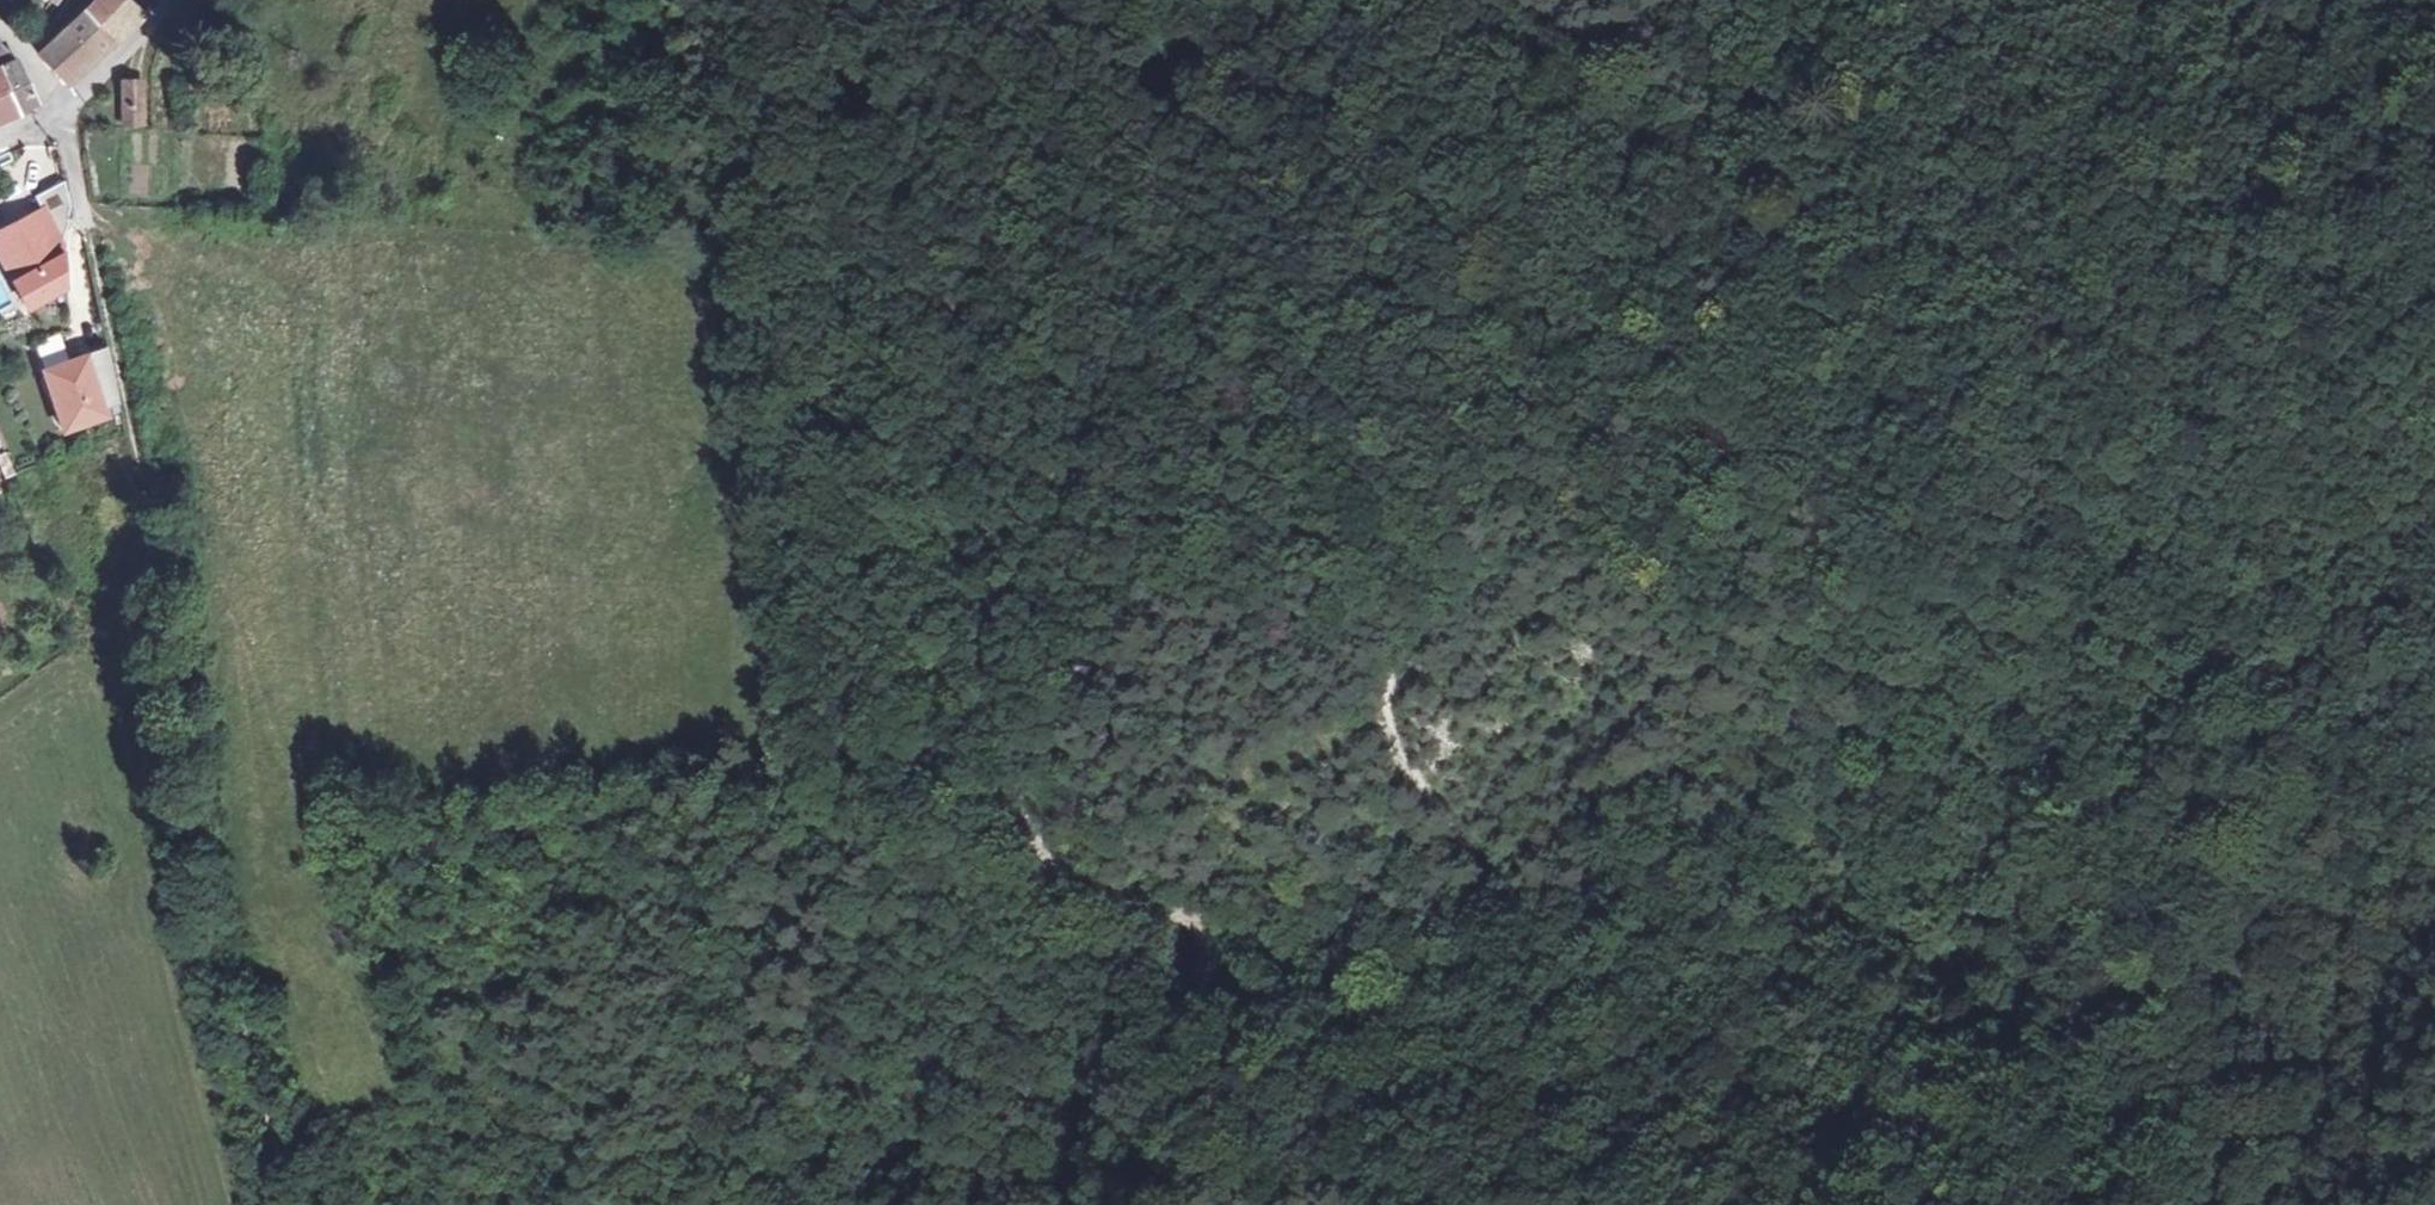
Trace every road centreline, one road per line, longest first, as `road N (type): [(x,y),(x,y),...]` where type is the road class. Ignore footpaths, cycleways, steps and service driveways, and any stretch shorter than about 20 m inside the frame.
road 1 (residential): [(167,0),(54,116)]

